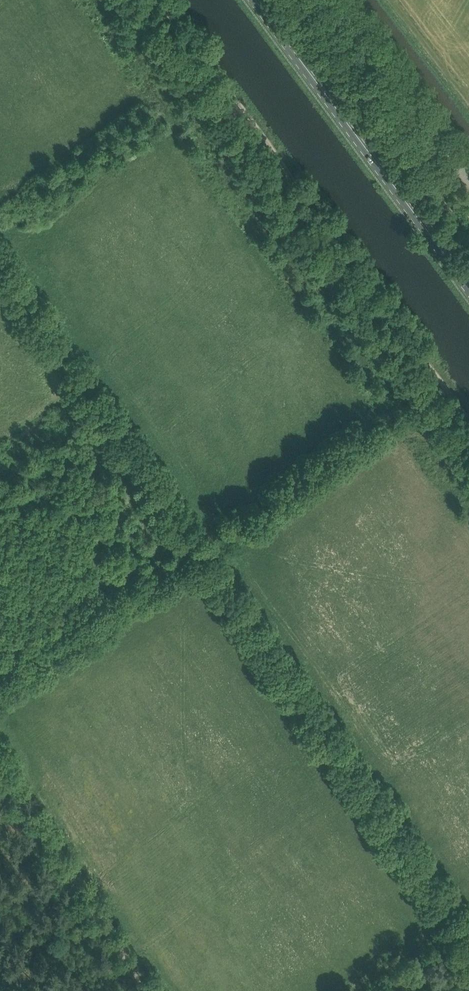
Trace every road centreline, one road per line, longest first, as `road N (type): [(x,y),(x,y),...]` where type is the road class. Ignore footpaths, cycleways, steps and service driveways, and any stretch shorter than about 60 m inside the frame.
road 1 (track): [(142,0),(468,445)]
road 2 (primary): [(468,284),(258,0)]
road 3 (unclassified): [(468,182),(325,0)]

